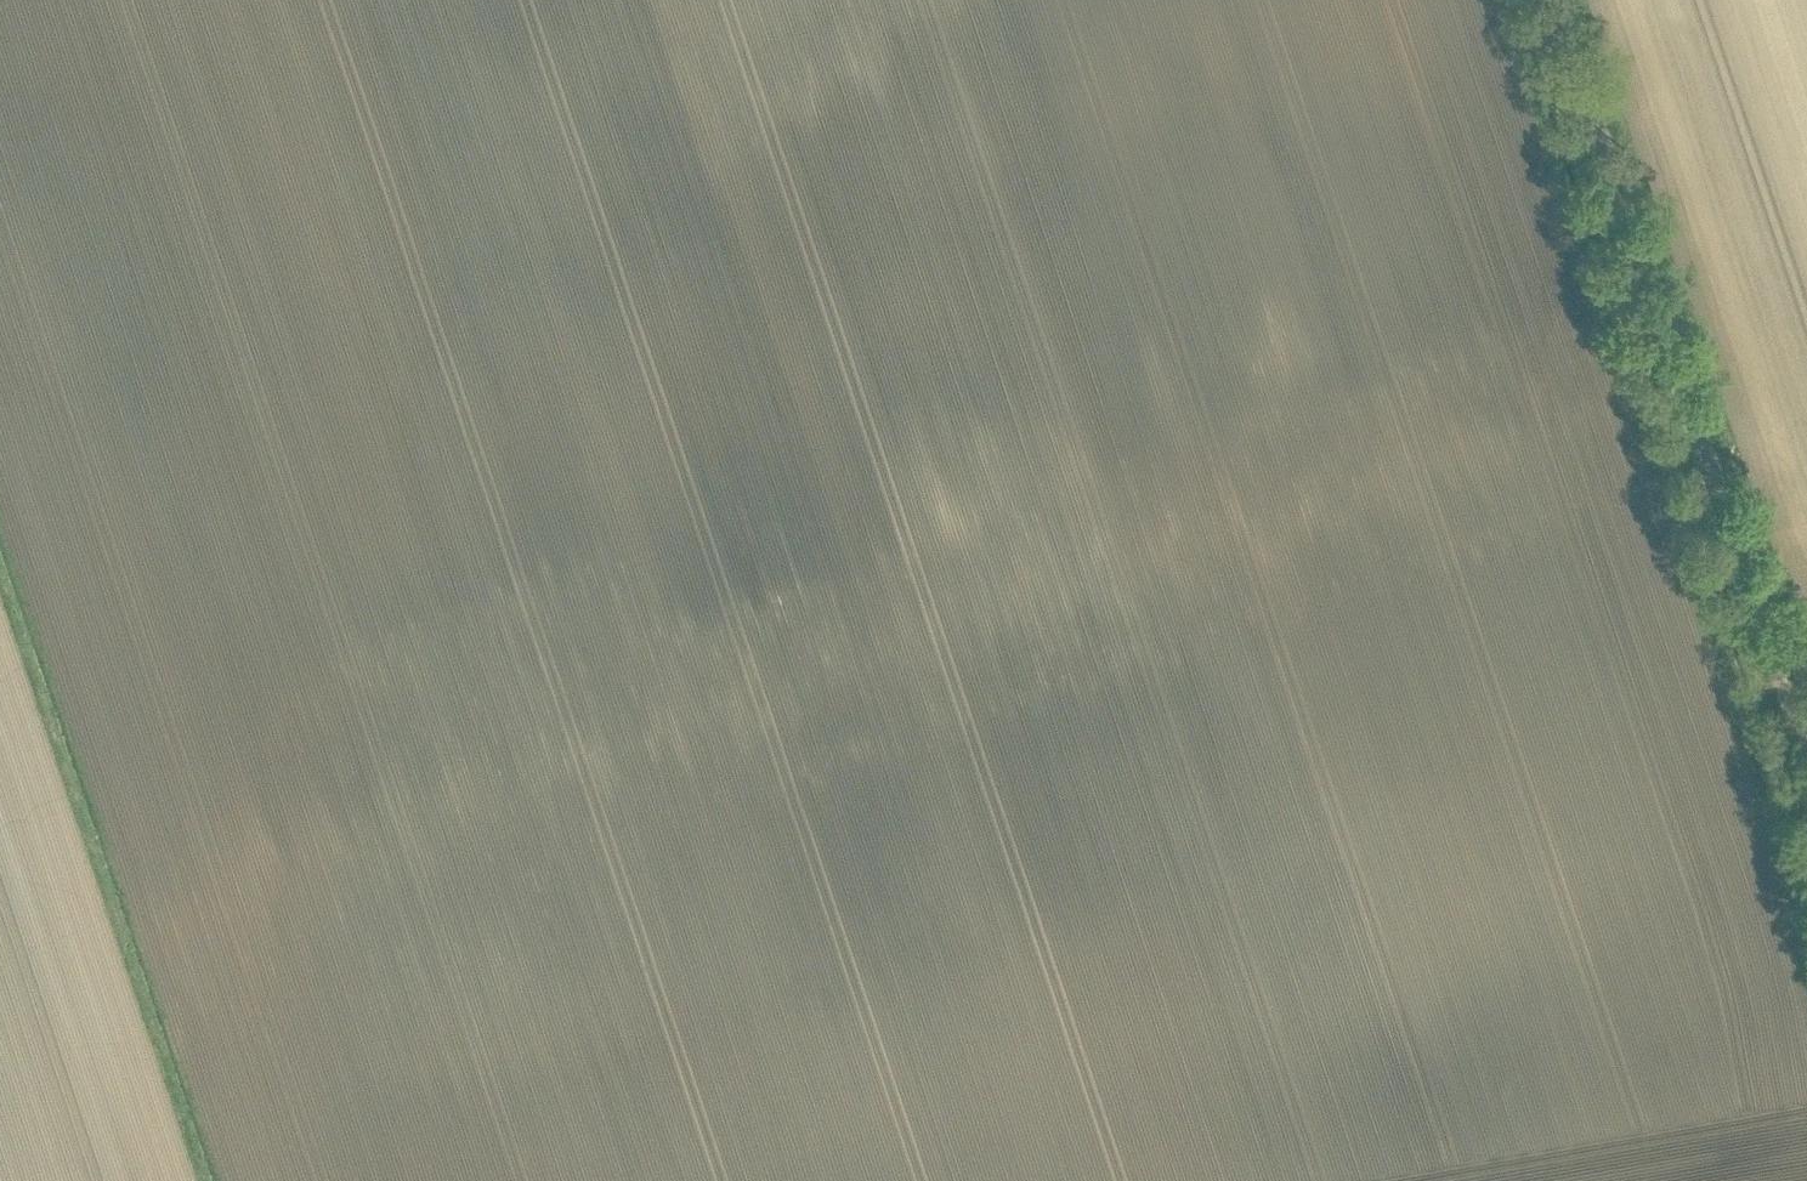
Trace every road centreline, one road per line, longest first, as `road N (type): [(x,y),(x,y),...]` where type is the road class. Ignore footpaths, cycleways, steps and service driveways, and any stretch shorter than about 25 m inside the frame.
road 1 (unclassified): [(1557,0),(1767,632)]
road 2 (unclassified): [(1806,749),(1767,632)]

